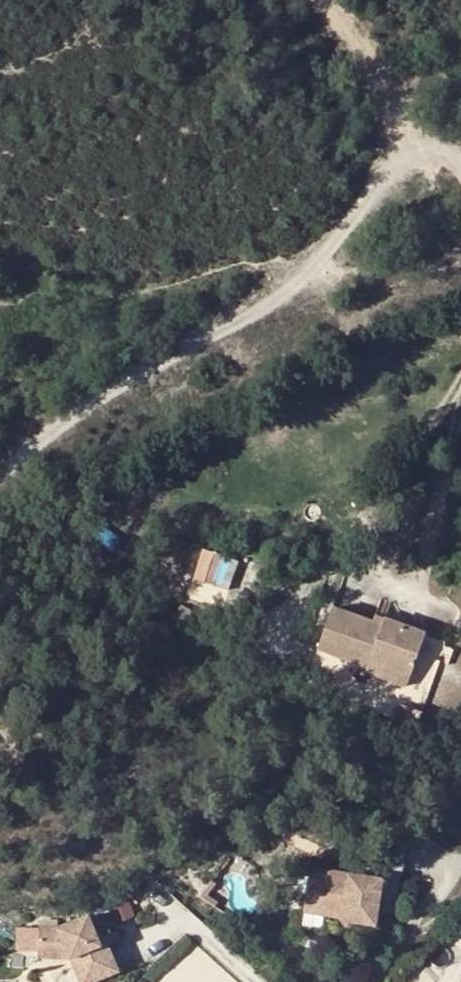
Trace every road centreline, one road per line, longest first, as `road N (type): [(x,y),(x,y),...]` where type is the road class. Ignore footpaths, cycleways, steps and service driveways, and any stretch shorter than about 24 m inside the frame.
road 1 (unclassified): [(0,477),(112,391),(266,306)]
road 2 (unclassified): [(266,306),(330,247),(400,143)]
road 3 (track): [(400,143),(385,90),(310,0)]

